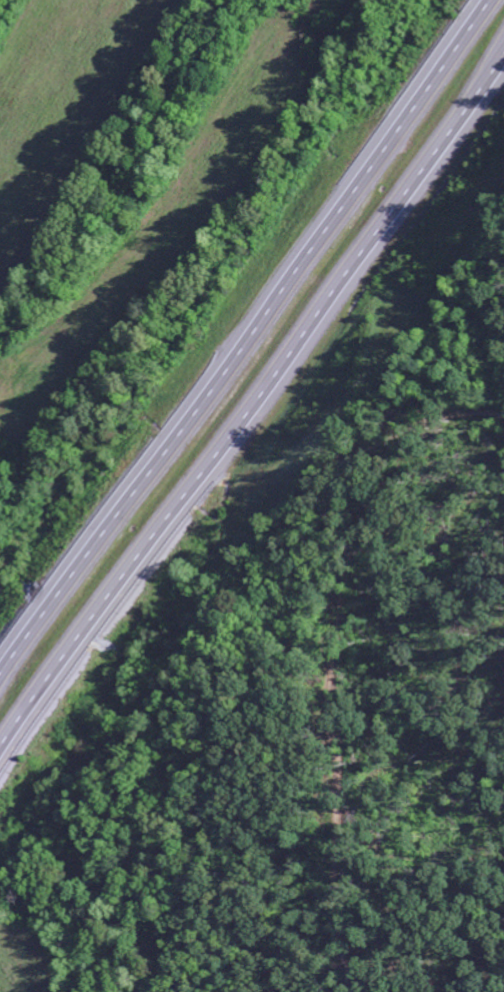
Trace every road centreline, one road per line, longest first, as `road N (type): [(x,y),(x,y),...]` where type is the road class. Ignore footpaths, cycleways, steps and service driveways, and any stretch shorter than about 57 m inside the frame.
road 1 (trunk): [(0,759),(503,58)]
road 2 (trunk): [(496,0),(0,682)]

